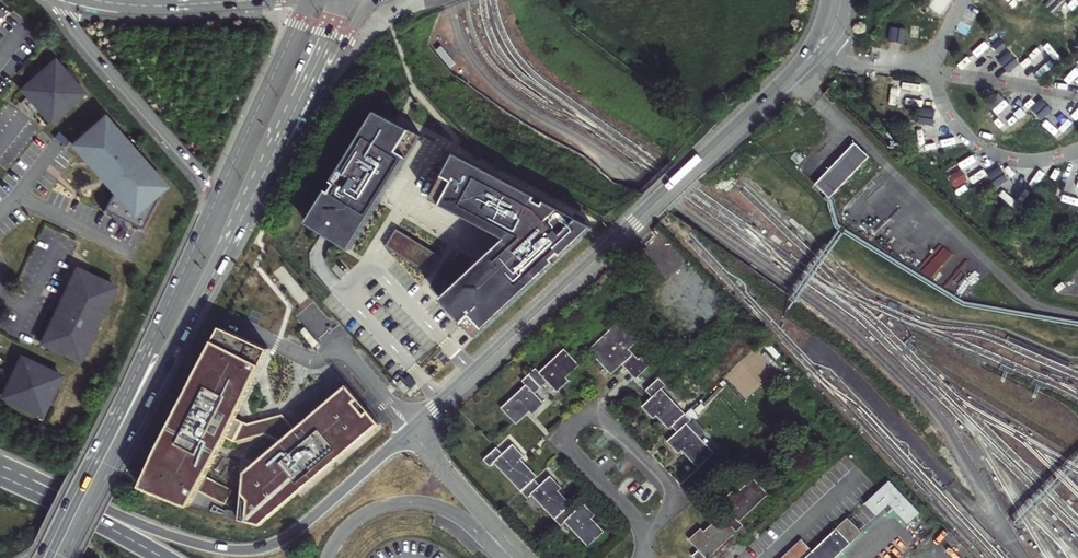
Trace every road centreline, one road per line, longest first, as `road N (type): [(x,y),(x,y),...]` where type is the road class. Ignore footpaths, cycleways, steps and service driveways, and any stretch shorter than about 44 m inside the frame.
road 1 (motorway): [(410,433),(284,540),(244,551),(164,535),(0,461)]
road 2 (secondary): [(714,147),(410,433)]
road 3 (unclassified): [(1077,314),(1026,299),(790,77)]
road 4 (secondary): [(89,496),(260,182)]
road 5 (secondary): [(55,0),(216,201)]
road 6 (secondary): [(216,201),(113,423)]
road 7 (secondary): [(309,0),(216,201)]
road 8 (secondary): [(260,182),(378,0)]
road 9 (secondary): [(260,182),(342,0)]
road 10 (motorway): [(161,557),(0,477)]
road 11 (secondary): [(93,0),(253,0)]
road 12 (motorway): [(113,423),(39,557)]

